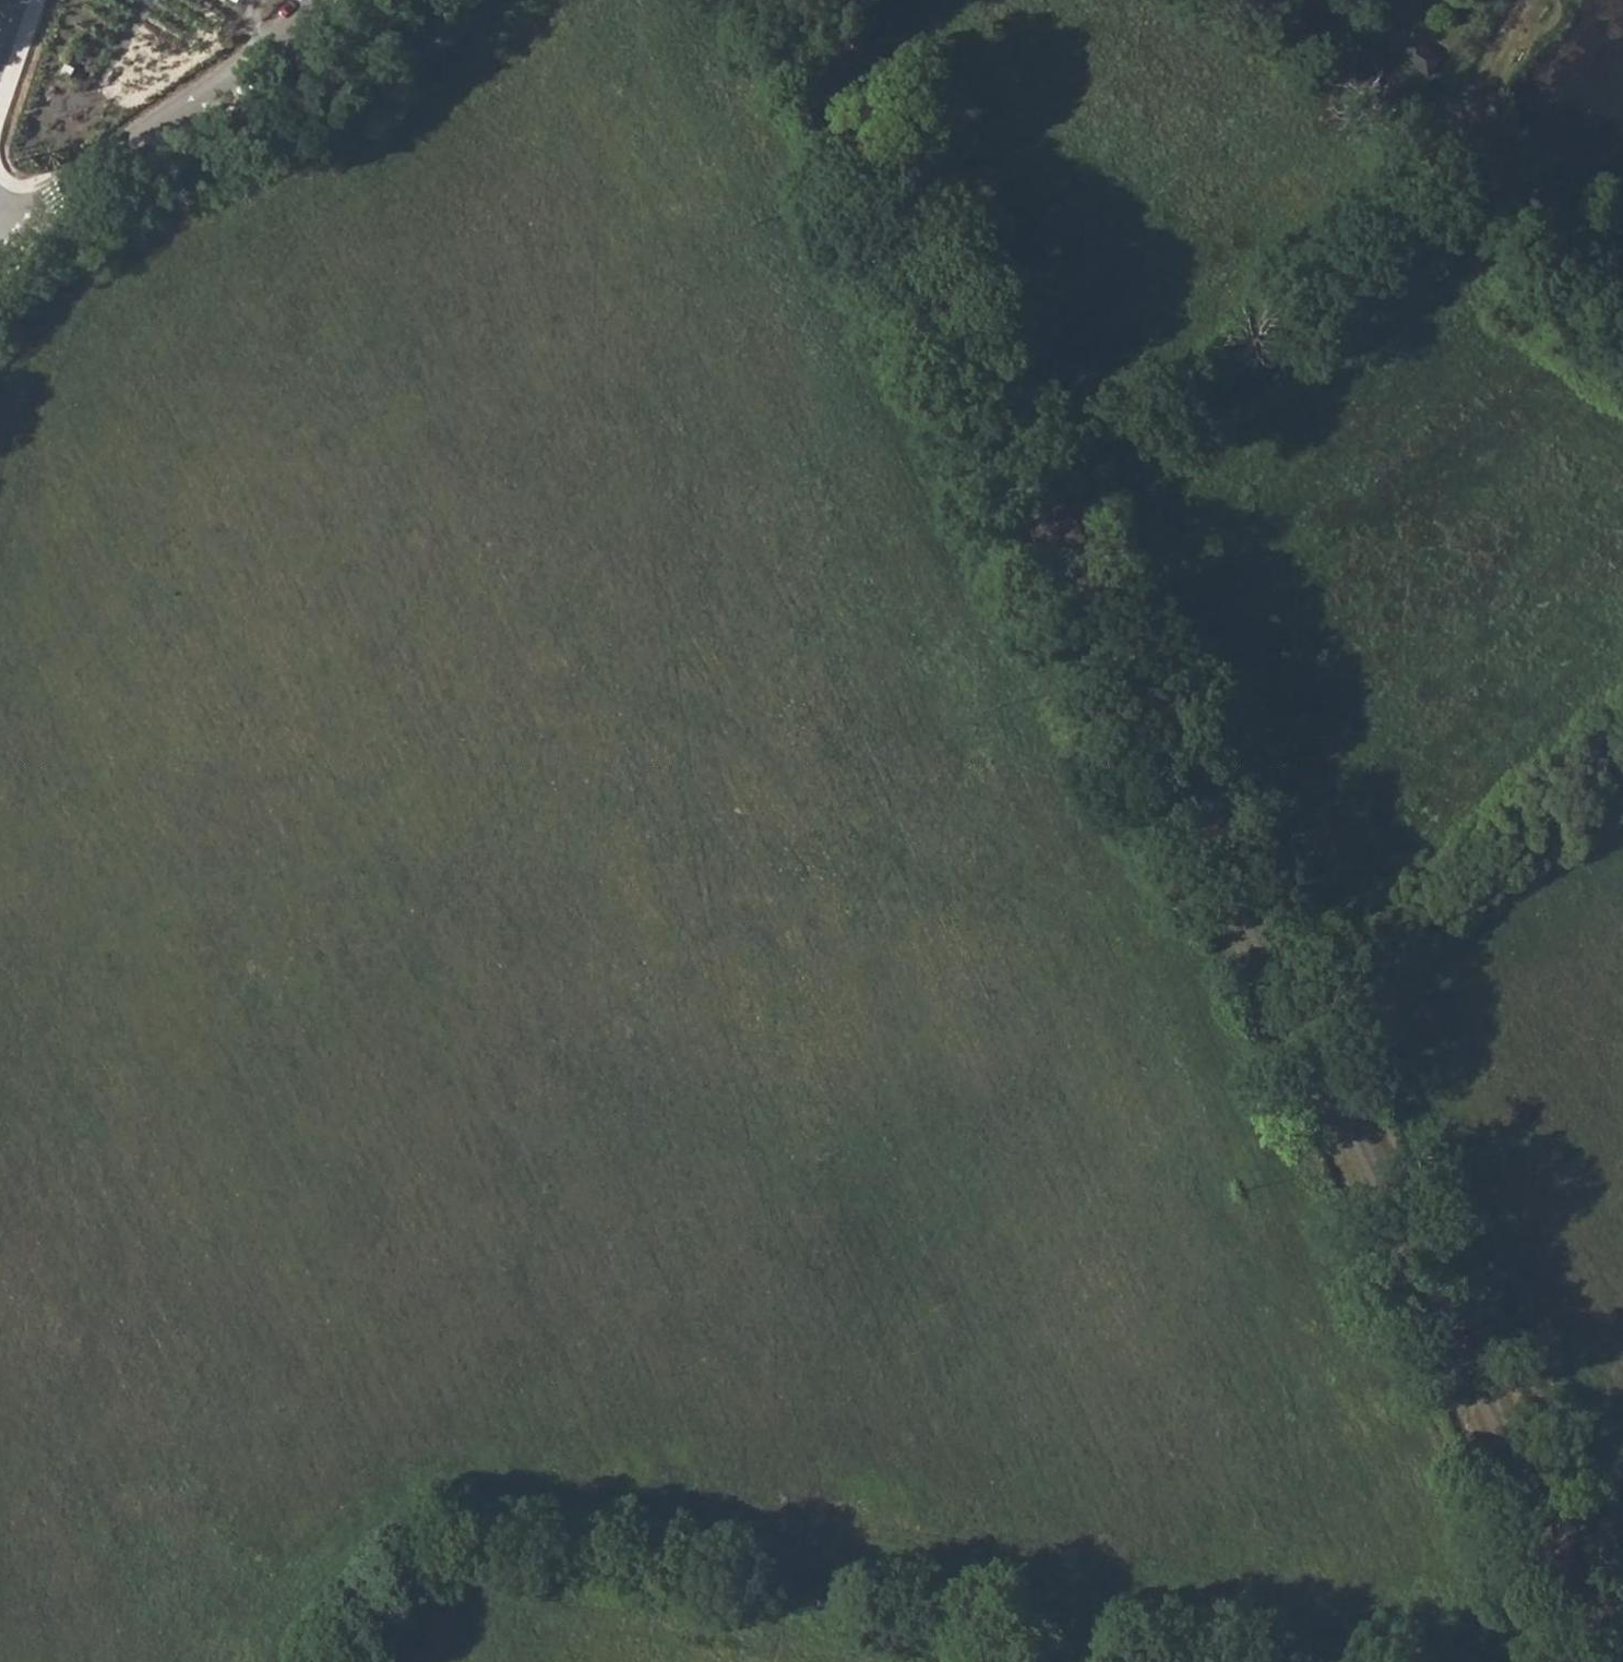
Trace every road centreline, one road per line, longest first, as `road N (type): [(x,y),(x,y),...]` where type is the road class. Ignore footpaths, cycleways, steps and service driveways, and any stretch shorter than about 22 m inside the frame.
road 1 (unclassified): [(791,0),(1622,1660)]
road 2 (residential): [(0,227),(240,69),(306,0)]

